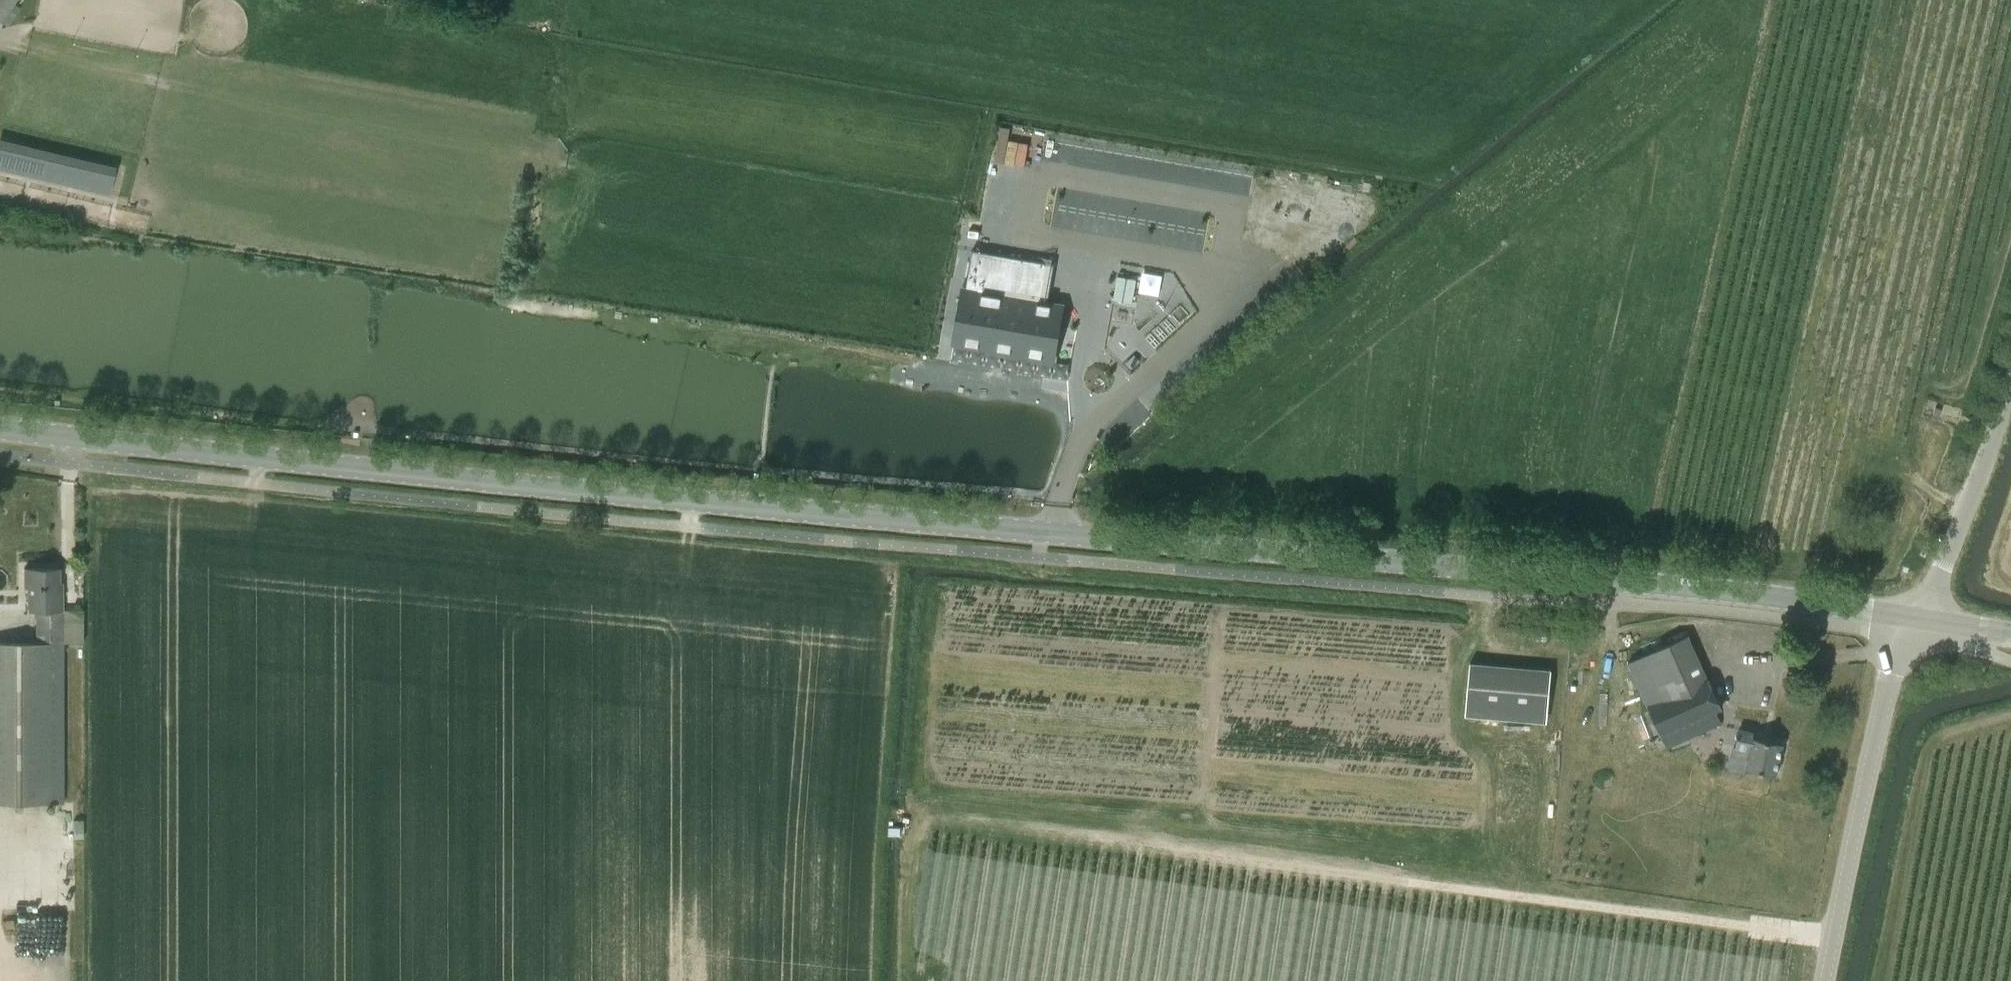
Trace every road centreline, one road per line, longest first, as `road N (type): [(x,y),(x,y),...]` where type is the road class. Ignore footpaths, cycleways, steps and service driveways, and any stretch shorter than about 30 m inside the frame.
road 1 (unclassified): [(1918,623),(1763,596),(255,459),(0,428)]
road 2 (unclassified): [(1837,980),(1904,639),(1918,623)]
road 3 (unclassified): [(1918,623),(2010,376)]

